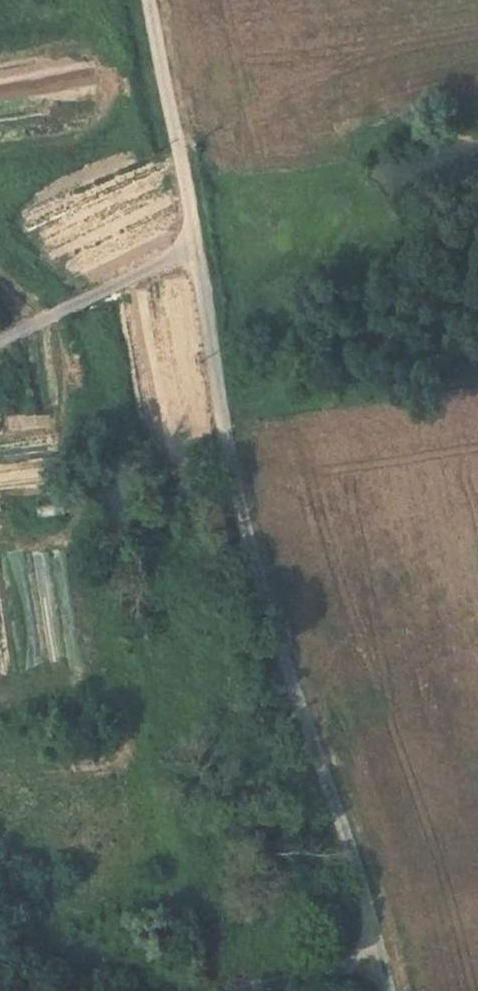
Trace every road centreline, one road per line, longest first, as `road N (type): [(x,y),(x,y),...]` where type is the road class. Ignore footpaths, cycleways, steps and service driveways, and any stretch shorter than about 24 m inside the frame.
road 1 (track): [(375,946),(301,718),(231,460),(196,255)]
road 2 (unclassified): [(196,255),(148,0)]
road 3 (track): [(249,990),(375,946)]

